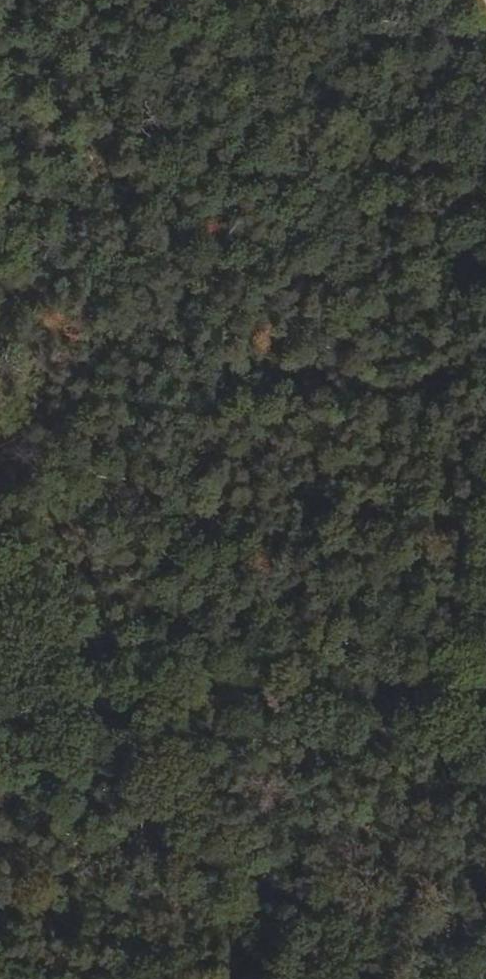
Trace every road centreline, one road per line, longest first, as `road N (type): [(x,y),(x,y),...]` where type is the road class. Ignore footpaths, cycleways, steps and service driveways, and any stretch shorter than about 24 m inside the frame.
road 1 (track): [(485,711),(0,737)]

